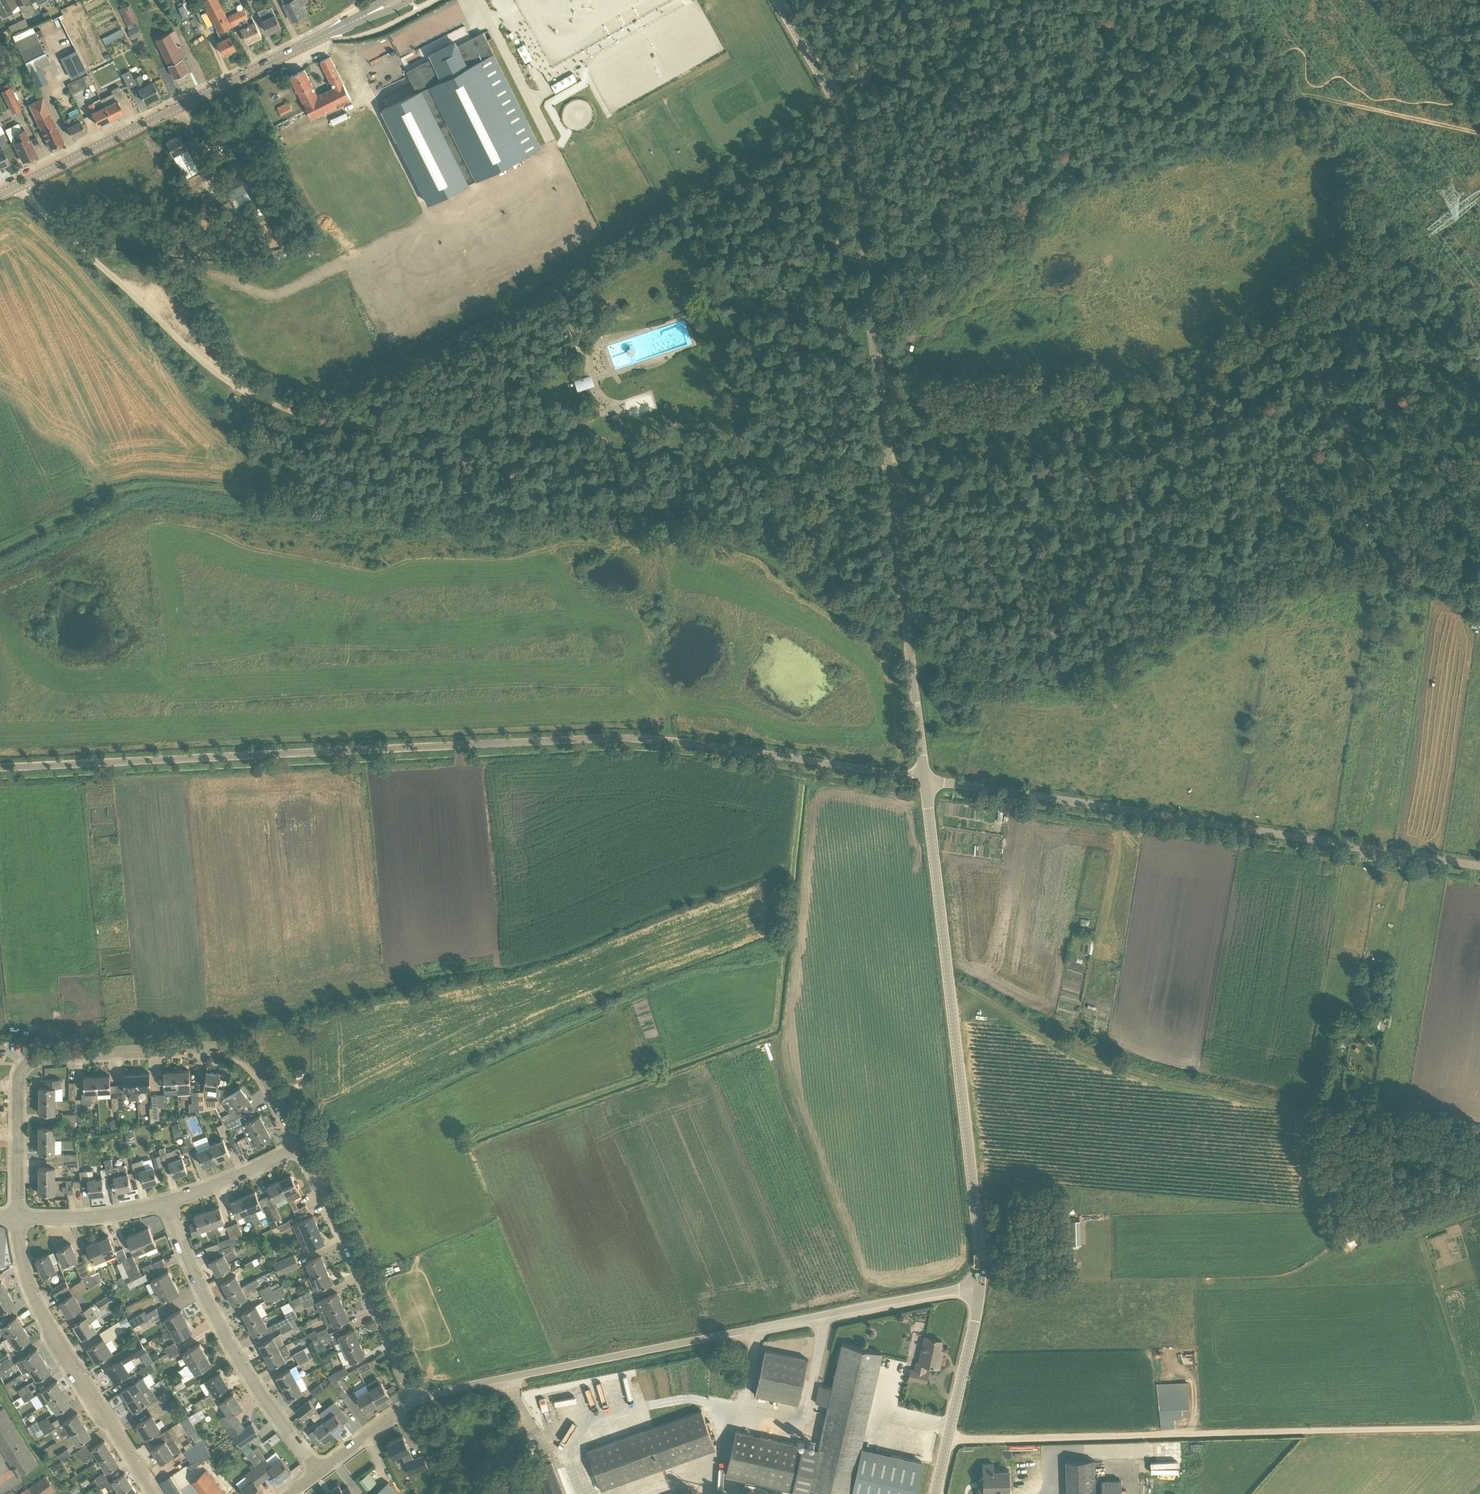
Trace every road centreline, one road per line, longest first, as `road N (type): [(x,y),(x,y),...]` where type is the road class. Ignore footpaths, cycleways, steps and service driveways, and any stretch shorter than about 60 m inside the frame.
road 1 (unclassified): [(0,773),(639,740),(923,779)]
road 2 (unclassified): [(923,779),(840,130),(778,0)]
road 3 (unclassified): [(418,1397),(854,1302),(979,1283)]
road 4 (unclassified): [(923,779),(1479,867)]
road 5 (track): [(1479,1426),(949,1439)]
road 6 (unclassified): [(979,1283),(923,779)]
road 7 (unclassified): [(16,182),(223,375),(326,419)]
road 8 (residential): [(300,1145),(266,1079),(248,1058),(221,1047),(36,1058),(24,1066)]
road 9 (secondary): [(16,182),(309,39)]
road 10 (residential): [(156,1493),(47,1324),(25,1273),(17,1217)]
road 11 (residential): [(318,1470),(226,1336),(165,1202)]
road 12 (track): [(663,480),(467,486),(378,457)]
road 13 (residential): [(418,1397),(300,1145)]
road 14 (unclassified): [(936,1493),(979,1283)]
road 15 (track): [(392,416),(581,409)]
road 16 (track): [(1109,640),(1126,617),(1161,488)]
road 17 (residential): [(17,1217),(24,1066)]
road 18 (residential): [(165,1202),(77,1217),(17,1217)]
road 19 (residential): [(300,1145),(165,1202)]
road 20 (residential): [(318,1470),(418,1397)]
road 21 (track): [(785,500),(663,480)]

